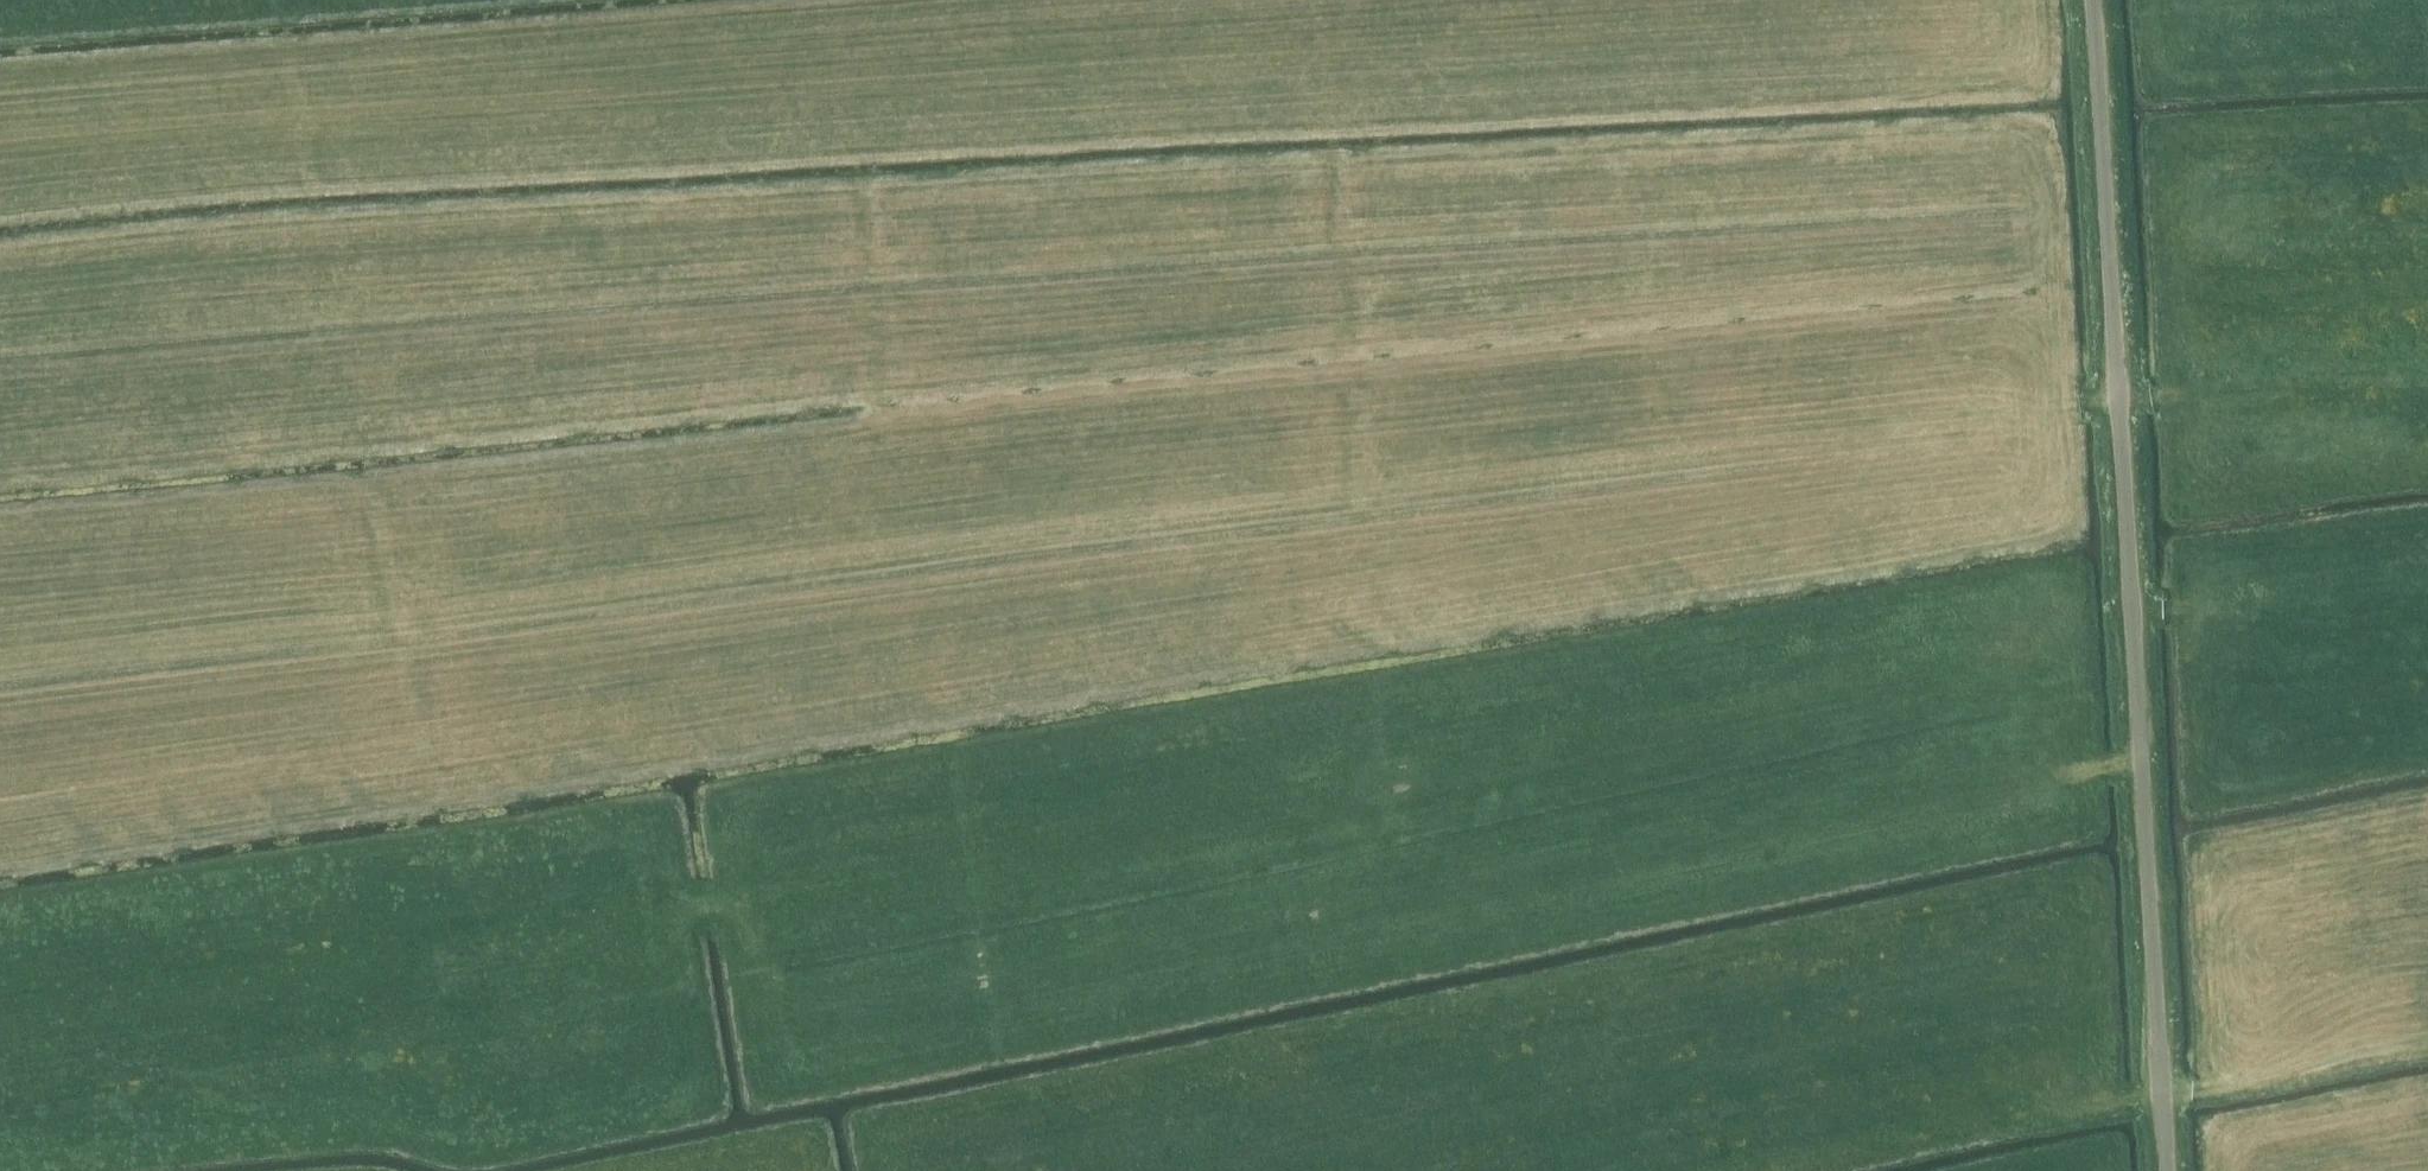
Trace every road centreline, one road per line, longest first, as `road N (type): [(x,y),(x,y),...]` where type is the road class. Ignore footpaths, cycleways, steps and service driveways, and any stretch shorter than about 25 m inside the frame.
road 1 (unclassified): [(2166,1170),(2090,0)]

